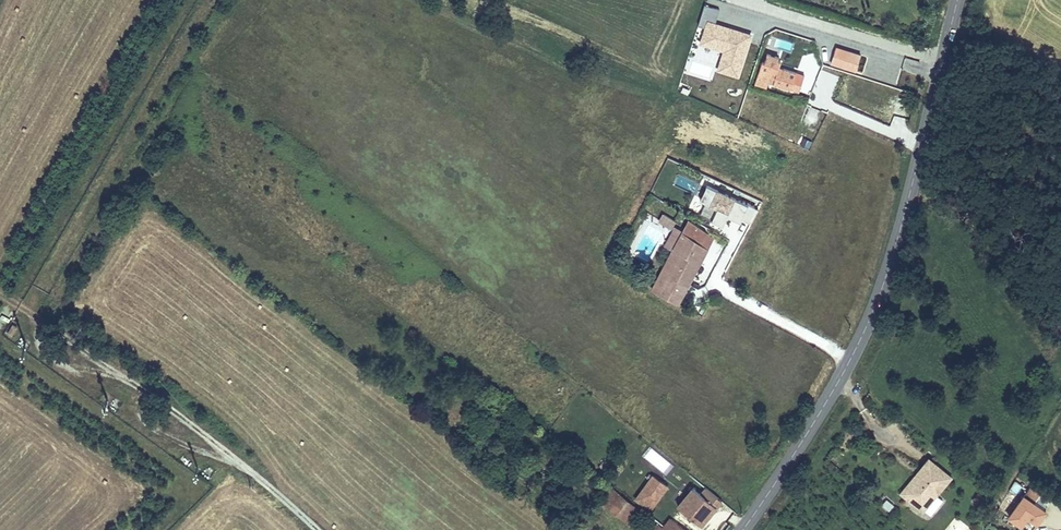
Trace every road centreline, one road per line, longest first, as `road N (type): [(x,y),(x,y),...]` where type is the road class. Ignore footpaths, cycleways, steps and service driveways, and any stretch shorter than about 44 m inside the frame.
road 1 (tertiary): [(742,529),(828,401),(876,307),(958,0)]
road 2 (track): [(243,0),(192,70),(45,324)]
road 3 (track): [(30,314),(210,0)]
road 4 (track): [(316,529),(195,426),(30,314)]

